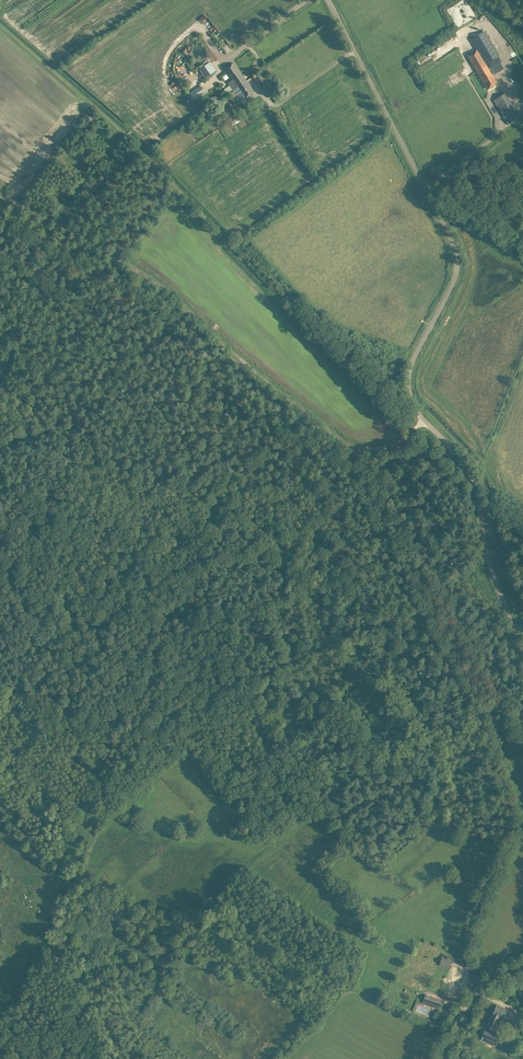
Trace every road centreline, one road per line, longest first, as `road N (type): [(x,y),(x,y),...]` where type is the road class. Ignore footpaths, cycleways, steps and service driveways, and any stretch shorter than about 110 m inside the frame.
road 1 (unclassified): [(522,653),(489,556),(471,468),(410,394),(414,359),(455,286),(455,253),(330,0)]
road 2 (track): [(168,331),(194,350),(221,394),(304,442),(347,478),(468,698),(498,764),(511,826),(522,829)]
road 3 (track): [(426,422),(379,448),(345,443),(190,312)]
road 4 (track): [(190,312),(131,266),(0,195)]
road 5 (track): [(168,331),(153,331),(87,407),(21,356)]
road 6 (unclassified): [(435,1058),(472,997),(522,963)]

